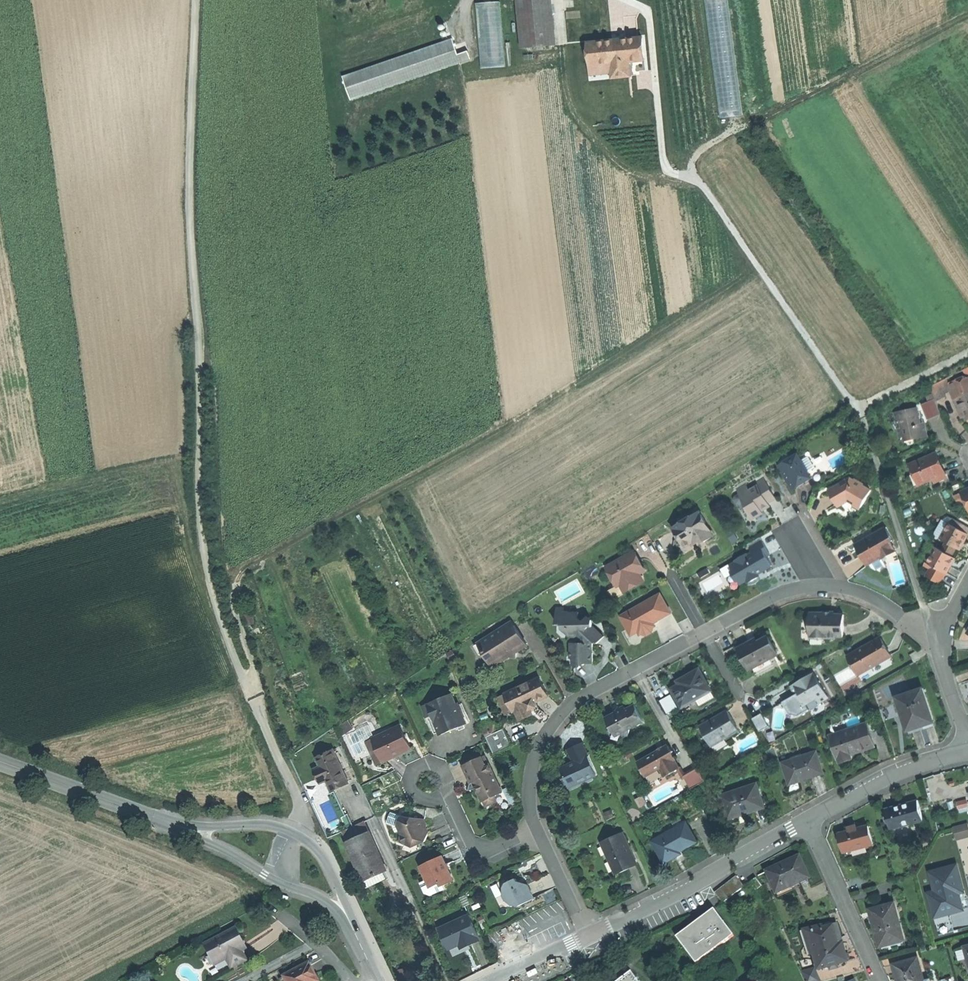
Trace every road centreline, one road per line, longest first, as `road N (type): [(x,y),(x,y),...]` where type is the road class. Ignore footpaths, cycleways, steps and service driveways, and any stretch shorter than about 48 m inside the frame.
road 1 (track): [(280,883),(298,808),(210,590),(203,544),(198,0)]
road 2 (track): [(967,8),(703,147),(695,164),(862,411),(941,654)]
road 3 (track): [(765,265),(514,420),(243,573),(239,610),(260,672),(250,692)]
road 4 (residential): [(703,632),(577,699),(554,722),(529,783),(536,830)]
road 5 (residential): [(807,820),(588,939)]
road 6 (secondary): [(351,924),(327,864),(297,835),(271,826),(172,824)]
road 7 (track): [(199,448),(0,502)]
road 8 (secondary): [(172,824),(321,899),(351,924)]
road 9 (secondary): [(172,824),(0,762)]
road 10 (residential): [(880,980),(807,820)]
road 11 (residential): [(967,751),(893,775),(807,820)]
road 12 (residential): [(941,654),(880,601),(819,585)]
road 13 (residential): [(819,585),(768,598),(703,632)]
road 14 (residential): [(536,830),(496,848),(479,847),(442,795)]
road 15 (residential): [(536,830),(588,939)]
road 16 (track): [(862,411),(967,354)]

